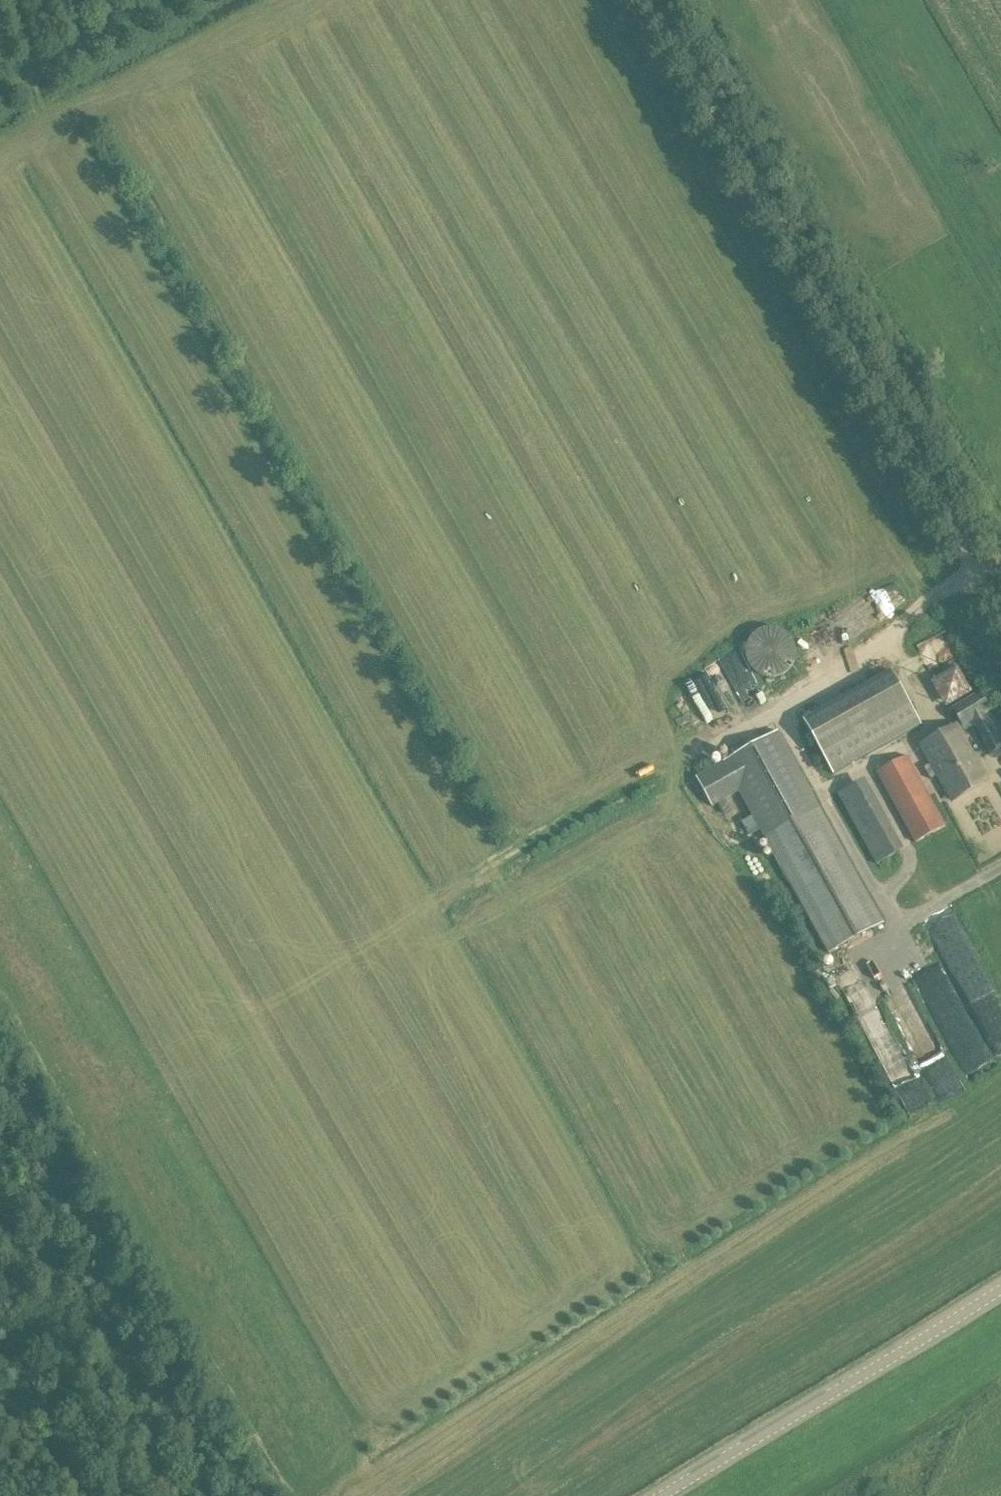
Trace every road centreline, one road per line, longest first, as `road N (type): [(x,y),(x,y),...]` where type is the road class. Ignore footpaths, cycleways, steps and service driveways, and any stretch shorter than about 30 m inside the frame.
road 1 (unclassified): [(1000,608),(651,0)]
road 2 (tertiary): [(654,1495),(1000,1285)]

